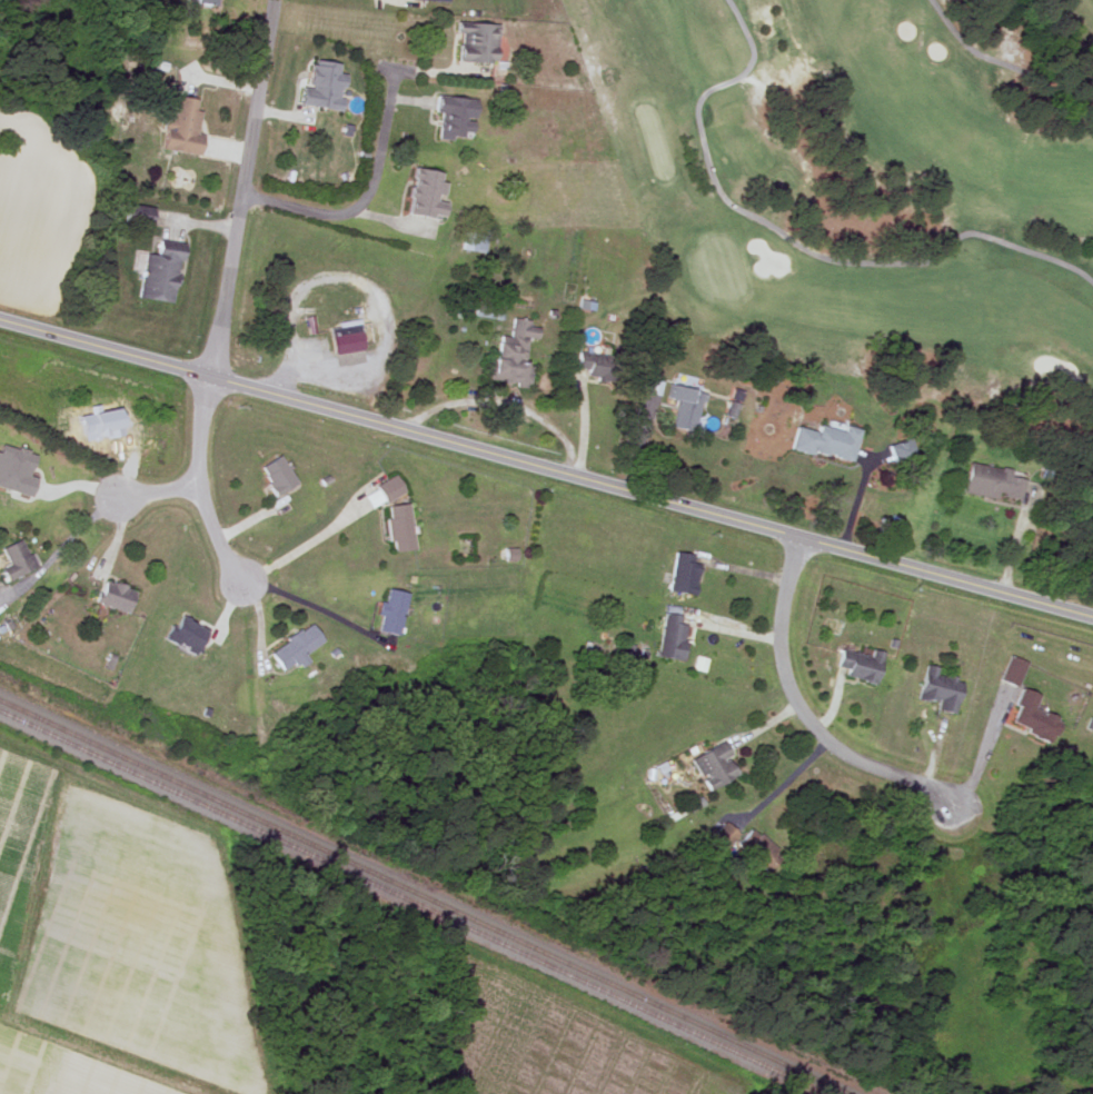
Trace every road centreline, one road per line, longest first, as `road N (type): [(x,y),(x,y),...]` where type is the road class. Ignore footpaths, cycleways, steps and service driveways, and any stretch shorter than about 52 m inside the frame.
road 1 (tertiary): [(0,317),(1092,617)]
road 2 (residential): [(274,0),(199,434),(197,488),(241,576)]
road 3 (residential): [(799,539),(777,644),(785,683),(807,722),(834,747),(927,786),(955,807)]
road 4 (residential): [(396,71),(372,176),(355,208),(337,213),(242,193)]

